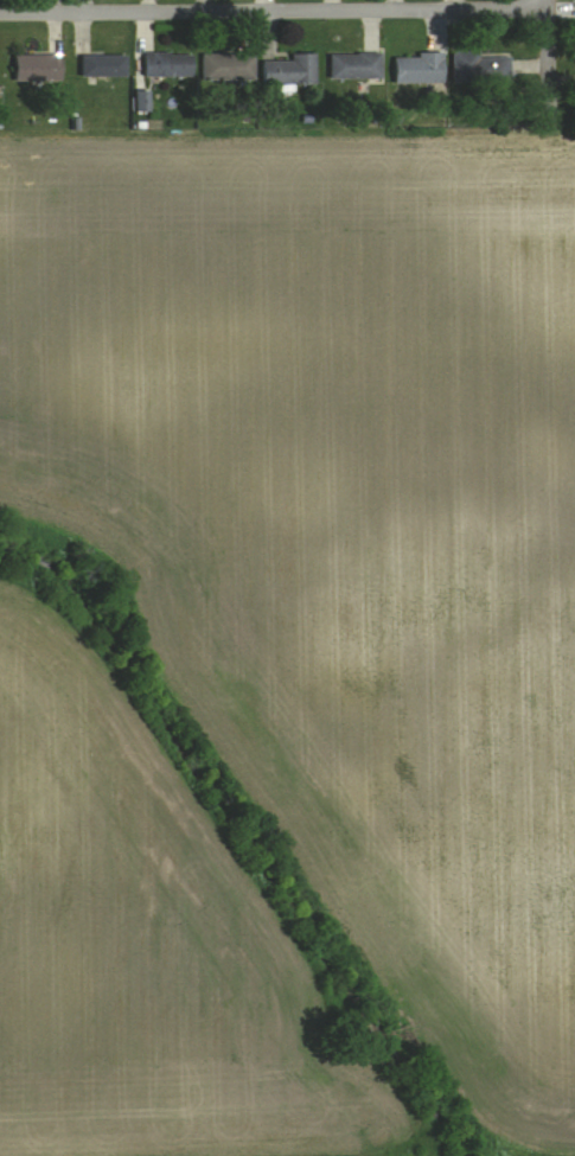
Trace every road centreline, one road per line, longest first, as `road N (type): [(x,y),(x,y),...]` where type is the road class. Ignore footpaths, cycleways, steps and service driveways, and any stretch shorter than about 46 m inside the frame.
road 1 (residential): [(0,14),(548,9)]

